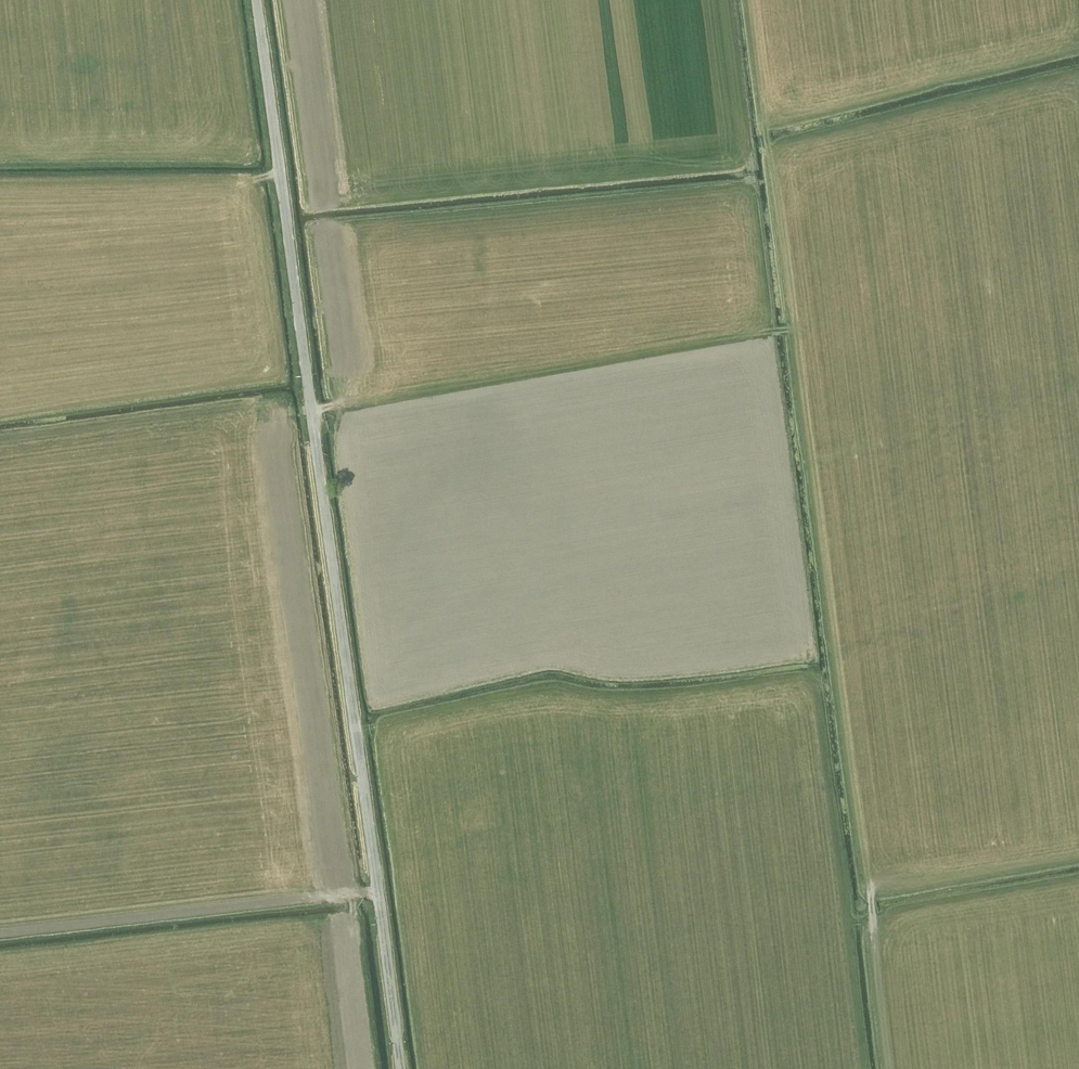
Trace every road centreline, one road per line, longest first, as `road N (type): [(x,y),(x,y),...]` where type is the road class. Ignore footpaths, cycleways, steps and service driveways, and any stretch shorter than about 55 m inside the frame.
road 1 (tertiary): [(401,1068),(256,0)]

